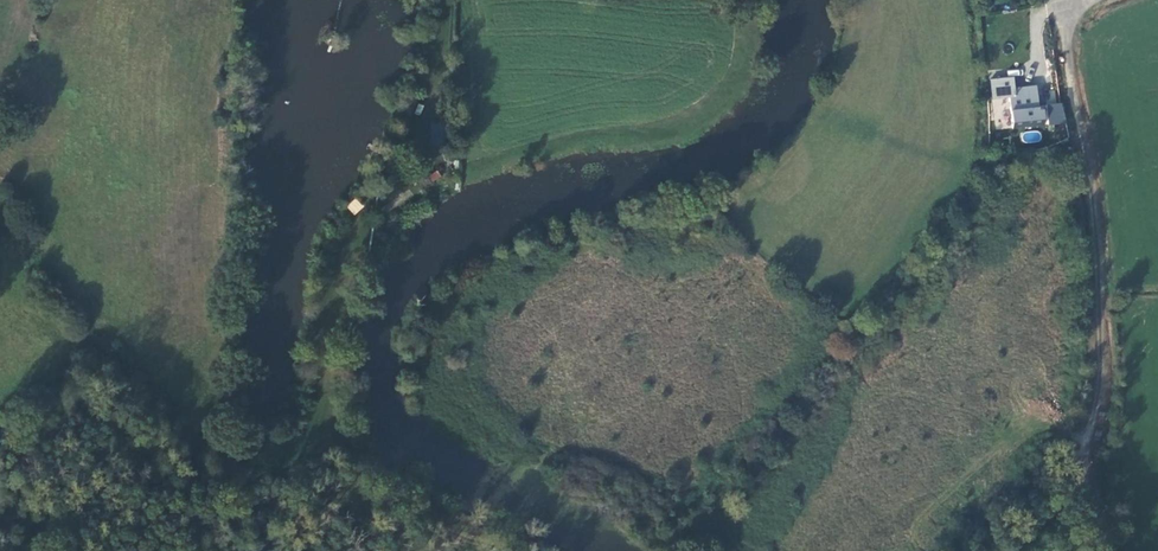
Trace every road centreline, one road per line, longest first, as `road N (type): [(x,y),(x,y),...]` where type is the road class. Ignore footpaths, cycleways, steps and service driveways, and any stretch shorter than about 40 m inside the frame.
road 1 (residential): [(1089,0),(1071,18),(1065,46),(1092,185),(1100,321),(1097,391),(1081,468),(1087,508),(1109,550)]

